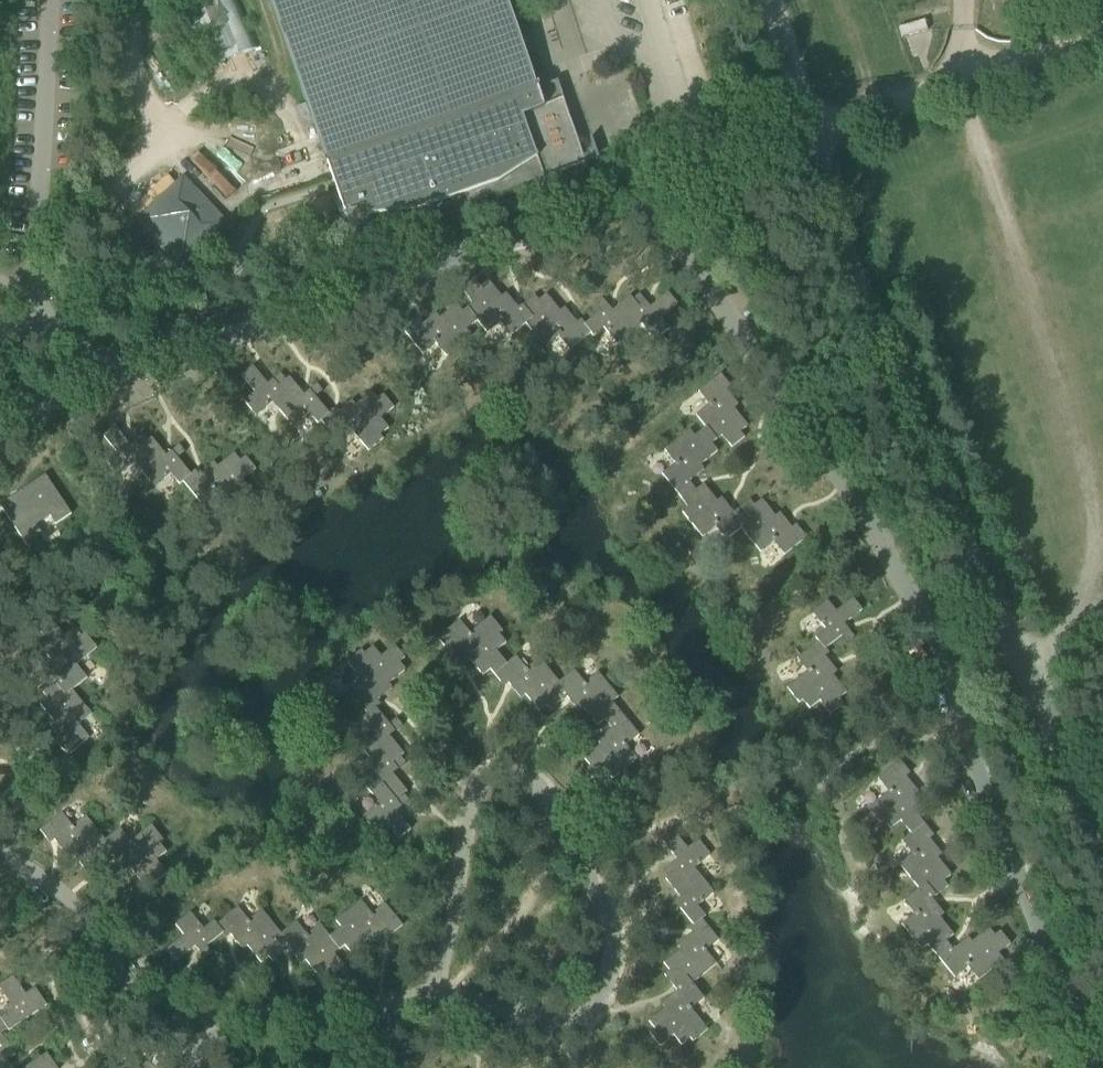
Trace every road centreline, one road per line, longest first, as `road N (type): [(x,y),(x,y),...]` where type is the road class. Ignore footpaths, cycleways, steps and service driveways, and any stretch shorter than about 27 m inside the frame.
road 1 (unclassified): [(1102,851),(913,427),(853,274),(767,0)]
road 2 (track): [(806,132),(1102,29)]

